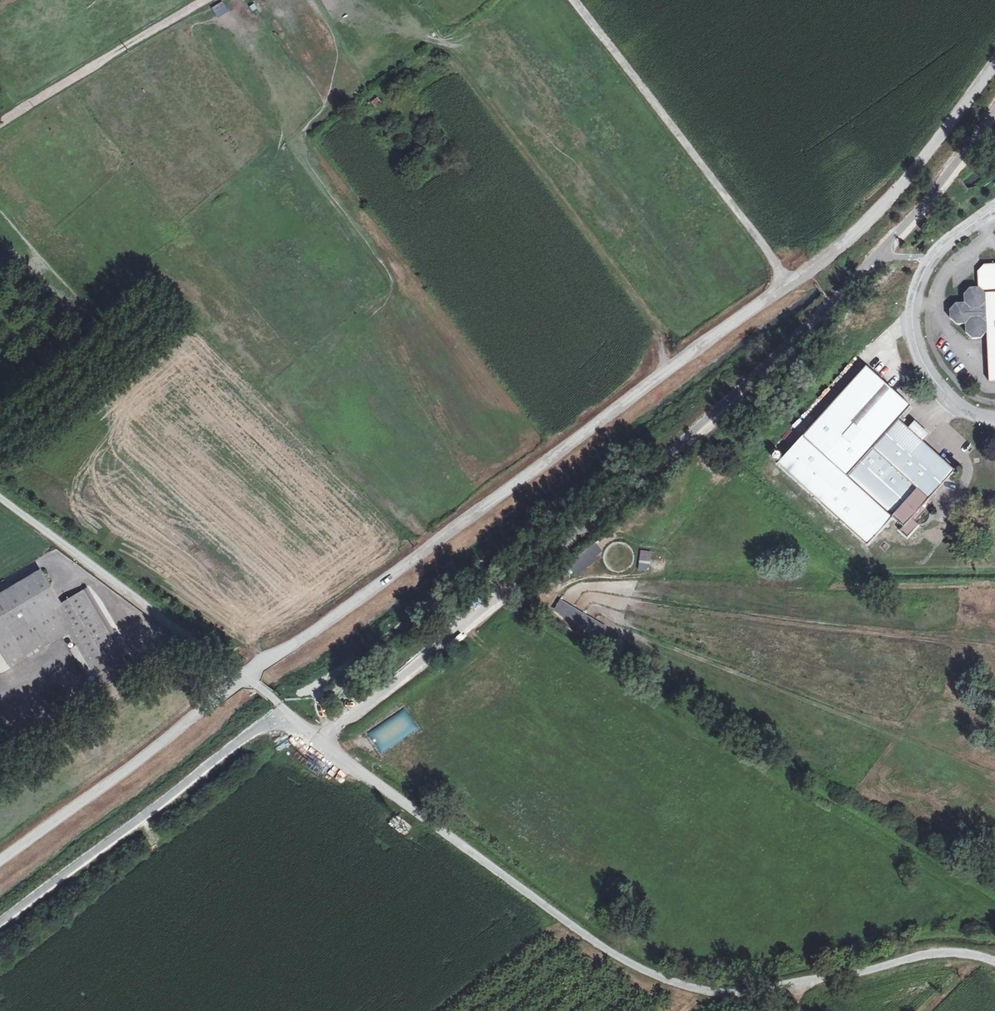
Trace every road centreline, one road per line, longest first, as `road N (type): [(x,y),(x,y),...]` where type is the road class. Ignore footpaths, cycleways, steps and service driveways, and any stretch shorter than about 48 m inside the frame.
road 1 (track): [(994,47),(898,181),(791,285),(0,852)]
road 2 (unclassified): [(994,962),(944,951),(742,992),(661,977),(613,954),(241,676)]
road 3 (track): [(791,285),(574,0)]
road 4 (track): [(0,497),(241,676)]
road 5 (track): [(0,121),(201,0)]
road 6 (unclassified): [(929,260),(910,311),(918,354),(951,400),(994,418)]

